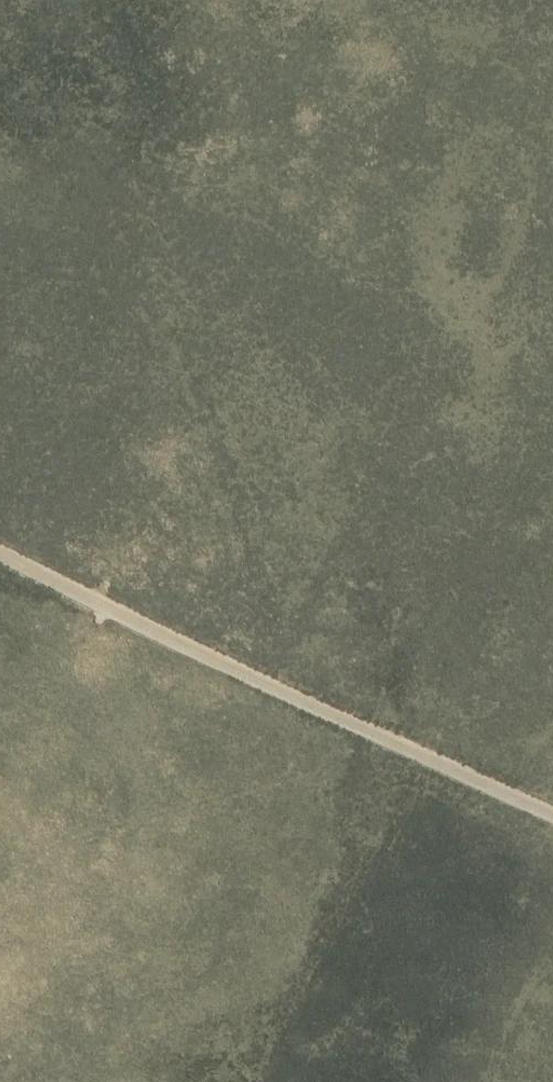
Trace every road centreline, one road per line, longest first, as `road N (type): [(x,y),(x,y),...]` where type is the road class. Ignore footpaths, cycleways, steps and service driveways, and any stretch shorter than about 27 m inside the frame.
road 1 (track): [(0,555),(552,815)]

